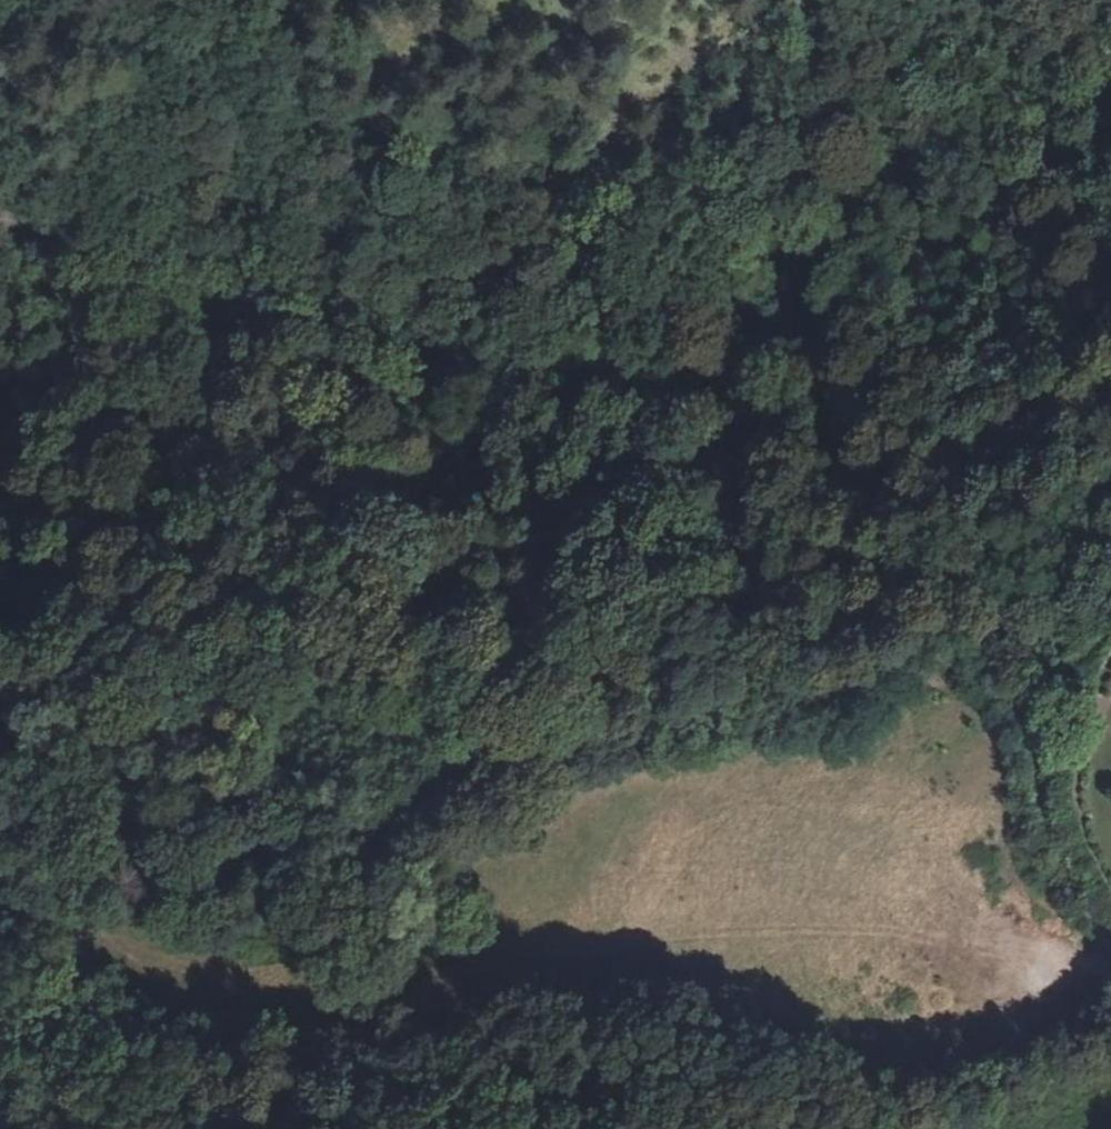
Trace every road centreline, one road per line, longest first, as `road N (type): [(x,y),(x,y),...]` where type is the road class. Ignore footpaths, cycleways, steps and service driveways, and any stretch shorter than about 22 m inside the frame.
road 1 (track): [(1110,476),(1065,538),(1030,650),(1032,756),(1045,826),(1110,940)]

